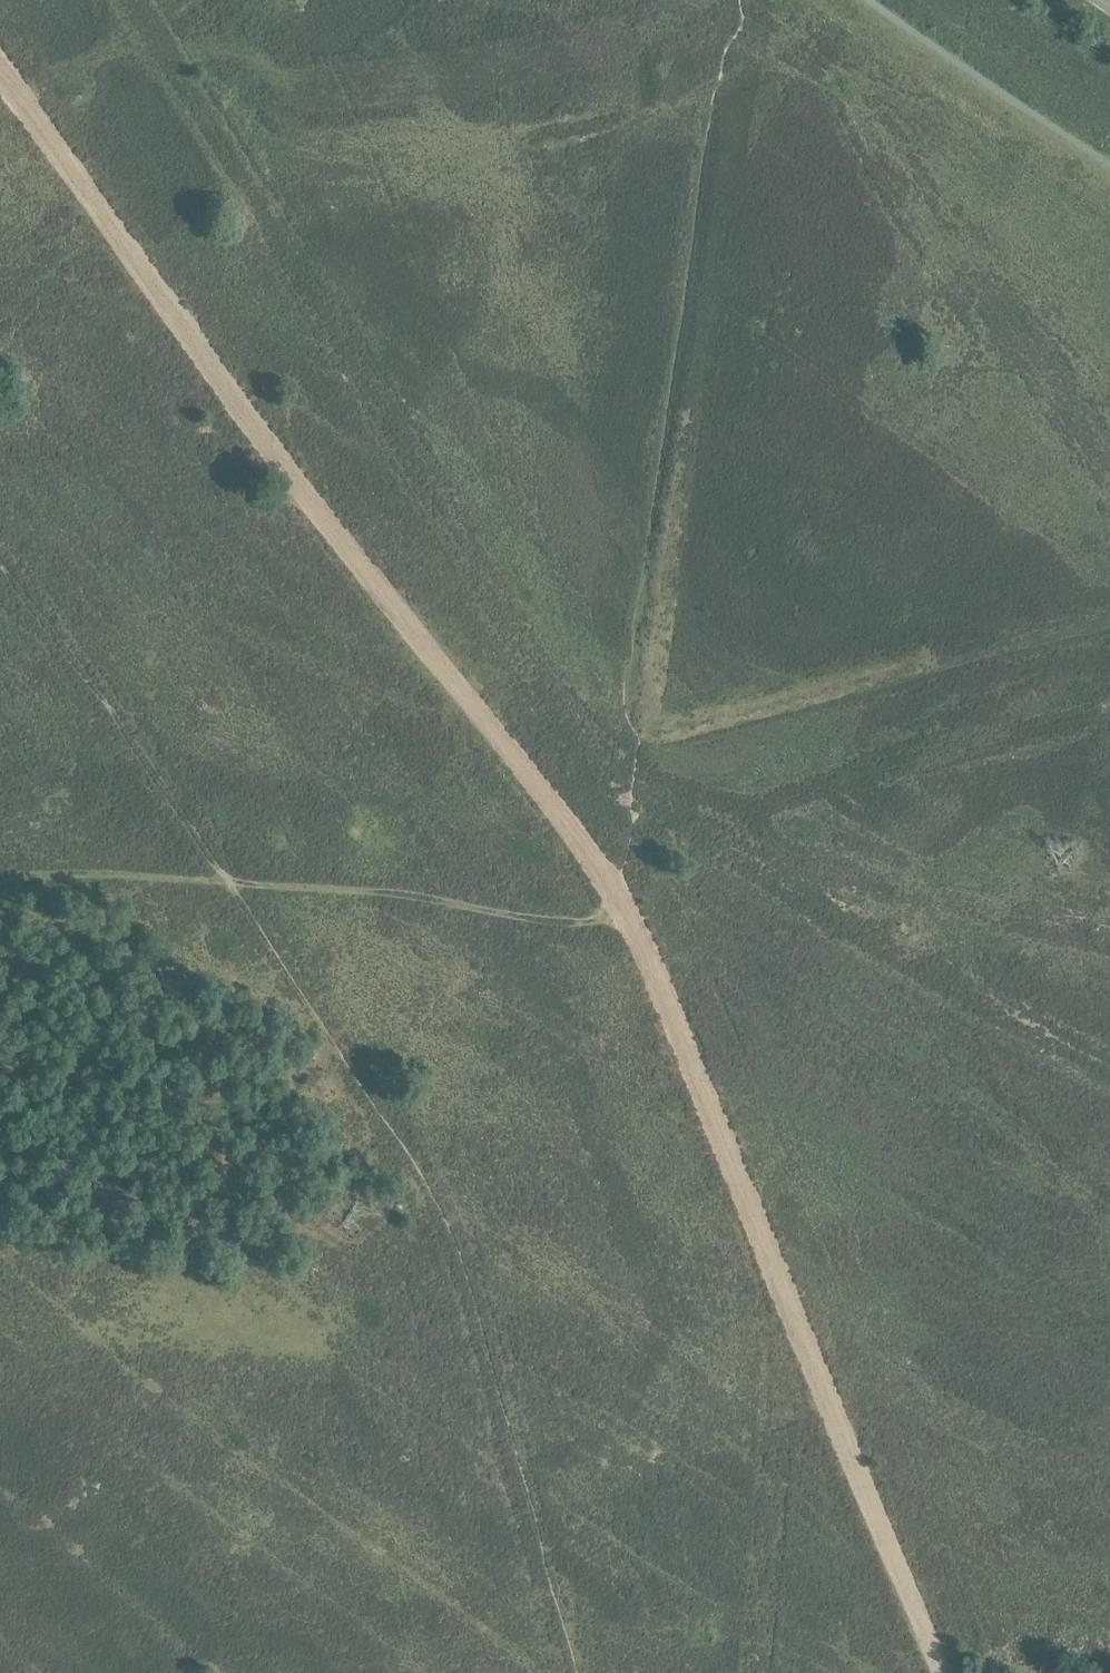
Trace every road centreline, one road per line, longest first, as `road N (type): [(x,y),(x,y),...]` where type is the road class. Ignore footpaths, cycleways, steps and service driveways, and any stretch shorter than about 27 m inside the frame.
road 1 (track): [(622,906),(605,871),(460,695),(172,313),(0,64)]
road 2 (track): [(947,1672),(622,906)]

